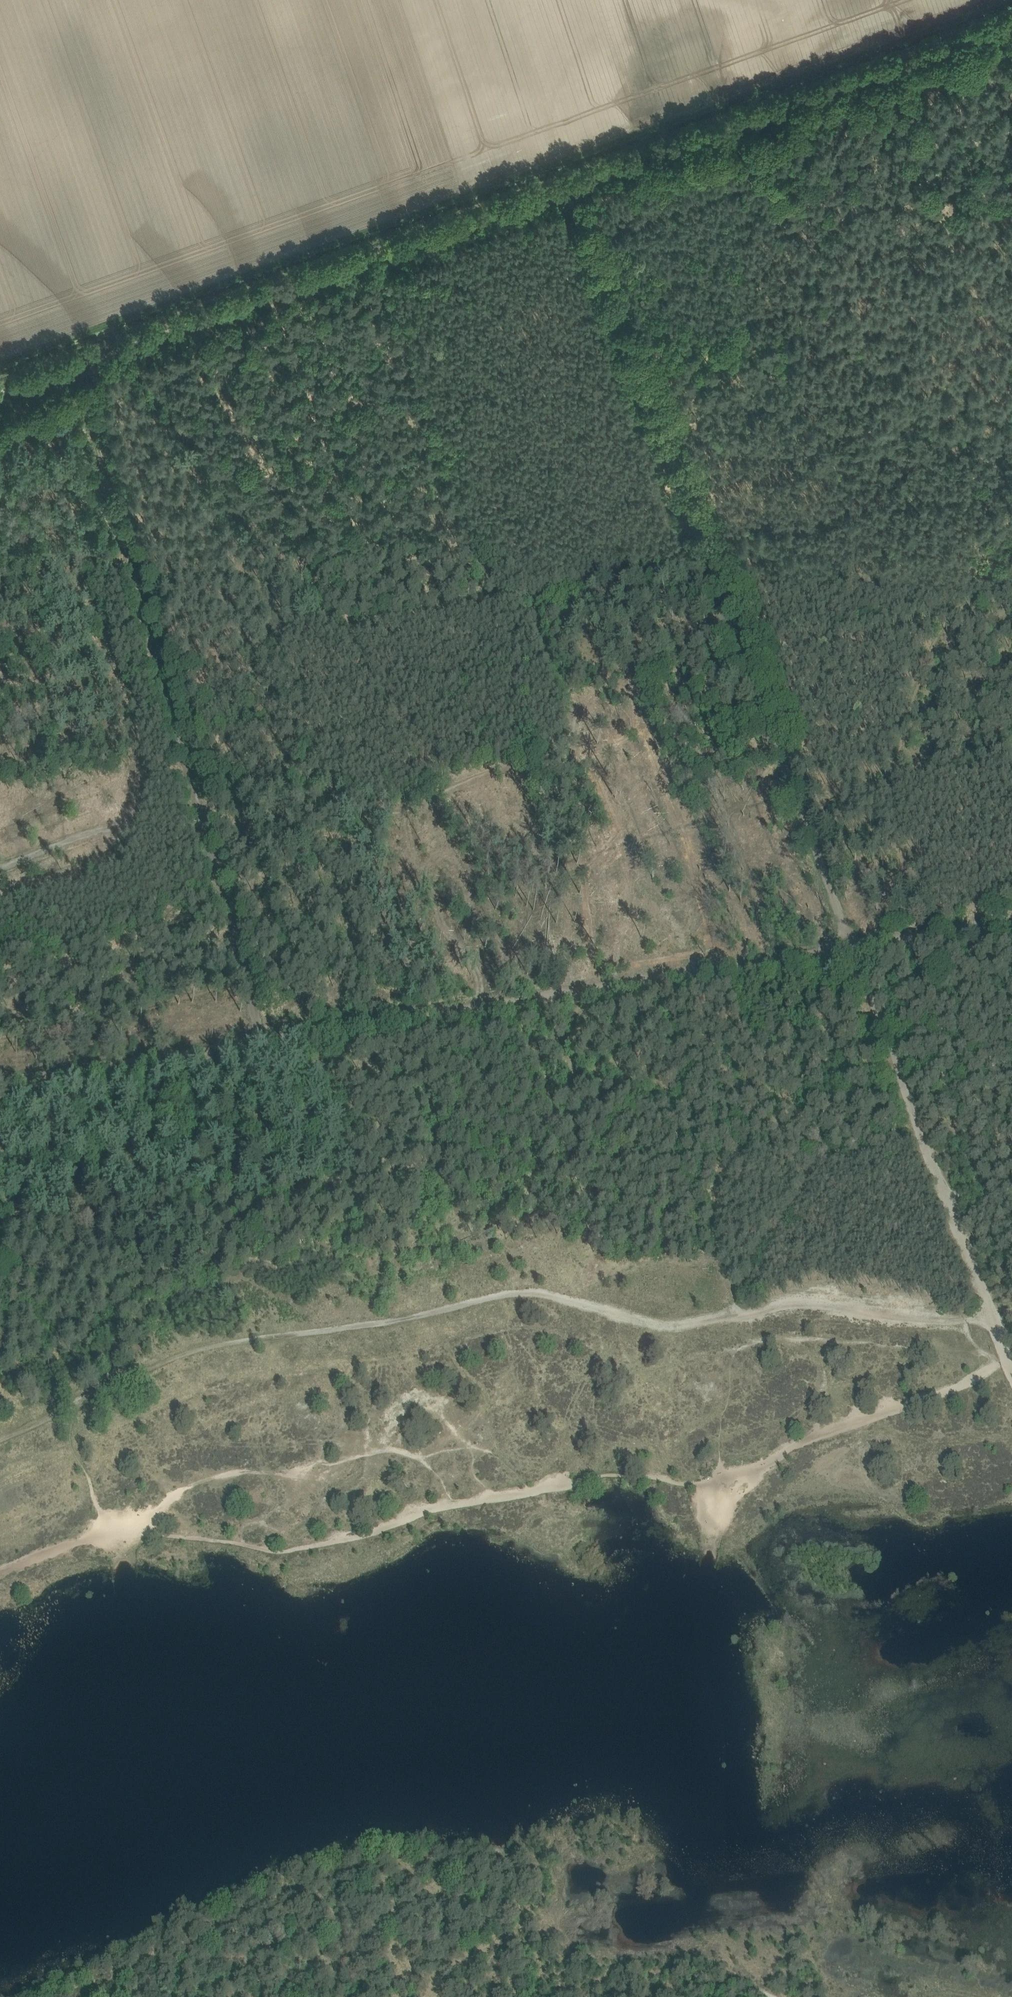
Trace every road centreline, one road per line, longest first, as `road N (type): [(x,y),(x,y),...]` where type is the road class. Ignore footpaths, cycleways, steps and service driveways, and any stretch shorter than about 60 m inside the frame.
road 1 (track): [(849,945),(262,1038)]
road 2 (track): [(566,185),(77,366)]
road 3 (track): [(566,185),(1011,19)]
road 4 (track): [(714,571),(566,185)]
road 5 (track): [(262,1038),(0,1081)]

